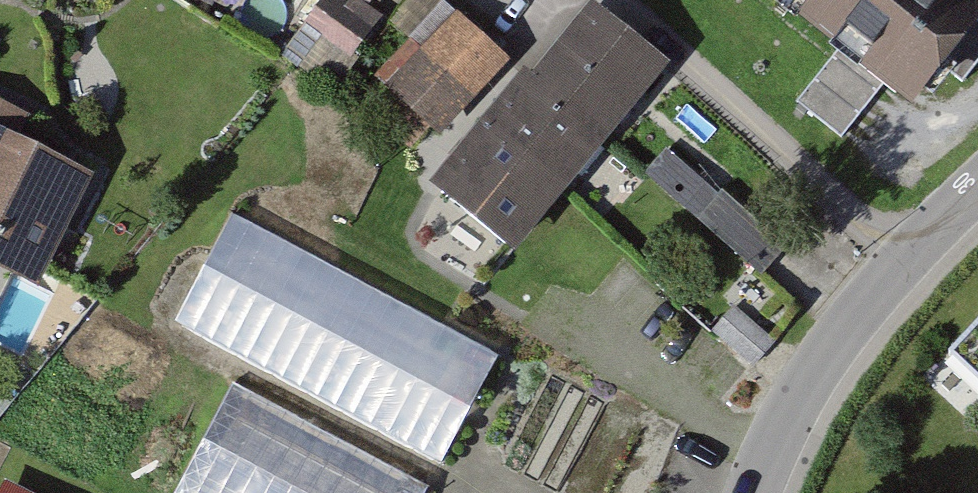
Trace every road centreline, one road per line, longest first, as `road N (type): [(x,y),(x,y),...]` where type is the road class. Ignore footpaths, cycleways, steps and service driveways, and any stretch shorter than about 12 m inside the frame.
road 1 (residential): [(977,189),(824,350),(753,492)]

